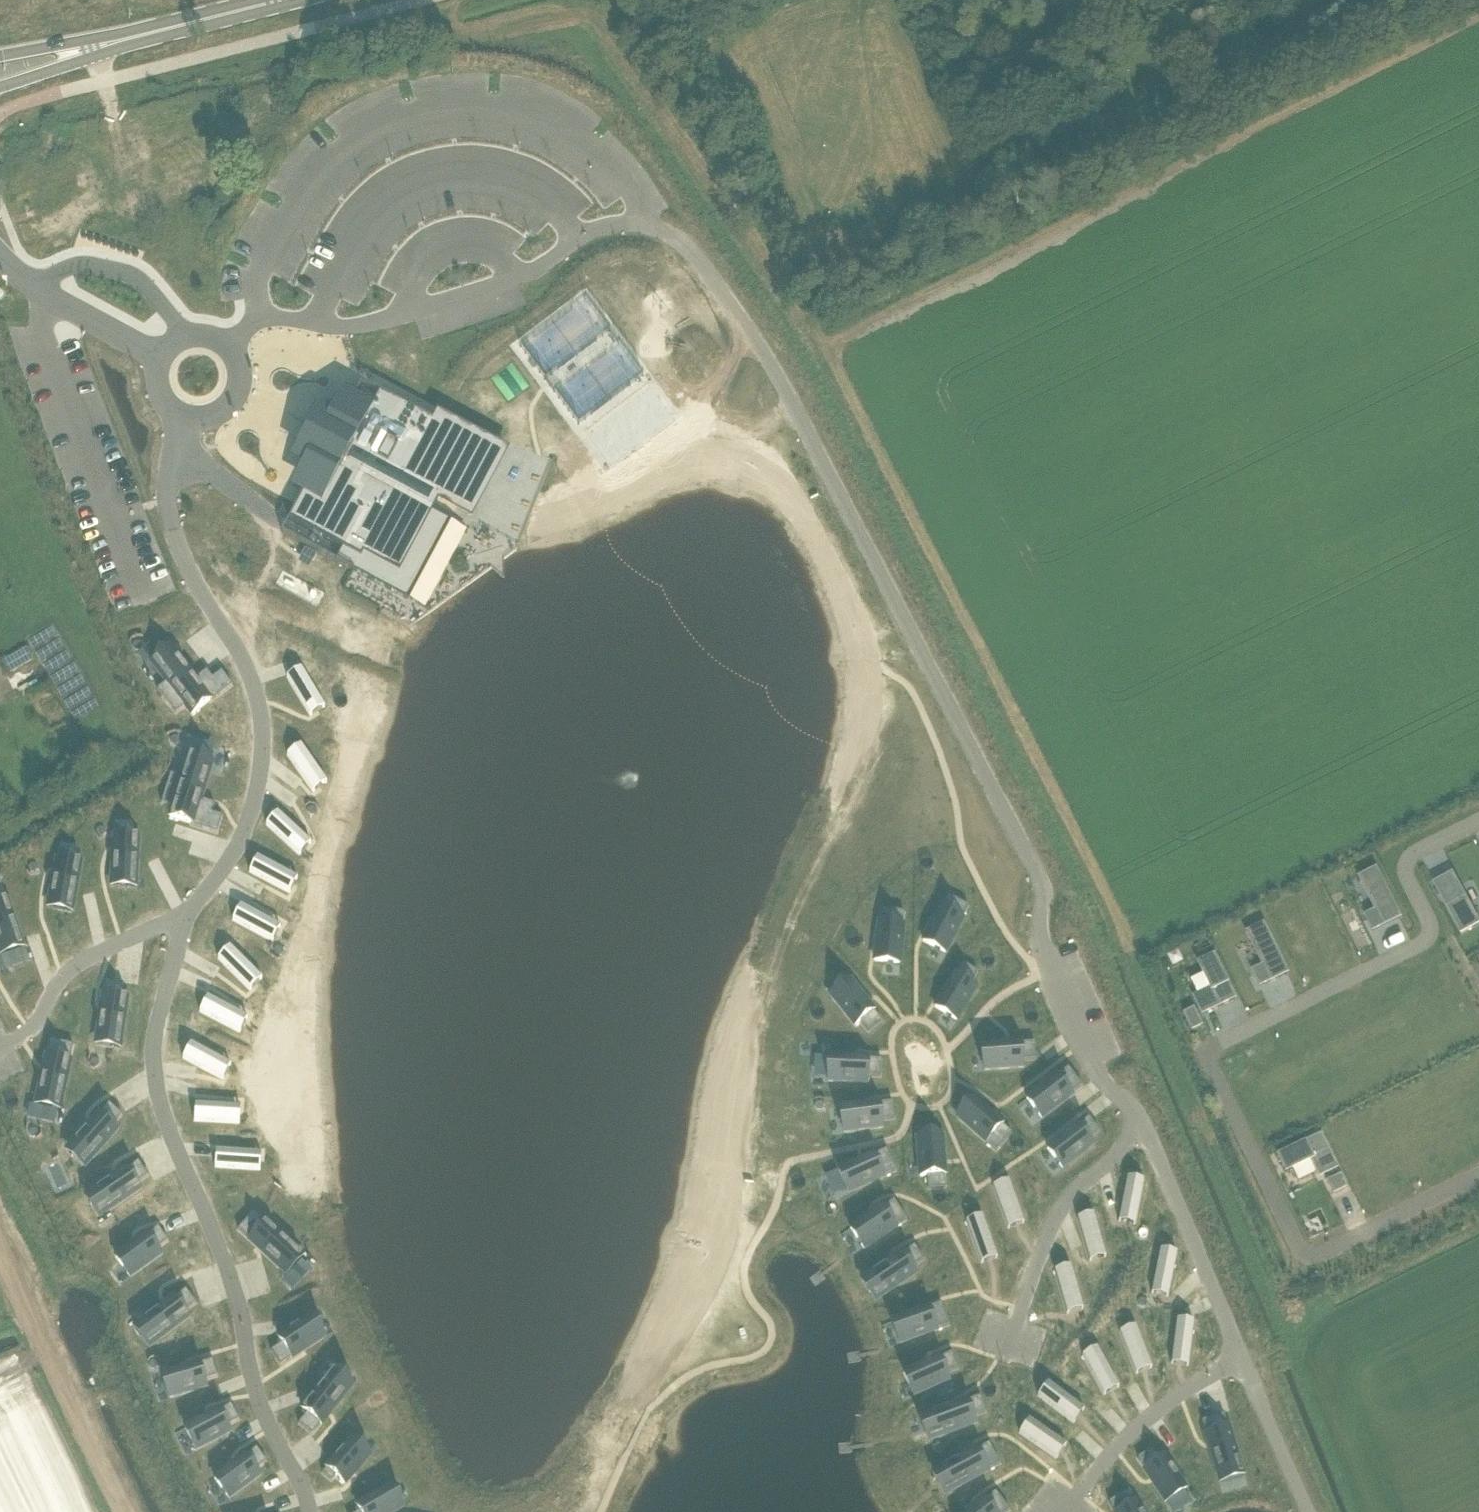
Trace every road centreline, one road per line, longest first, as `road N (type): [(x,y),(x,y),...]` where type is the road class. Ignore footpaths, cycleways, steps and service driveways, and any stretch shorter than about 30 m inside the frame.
road 1 (unclassified): [(133,1511),(0,1241)]
road 2 (secondary): [(96,47),(281,0)]

